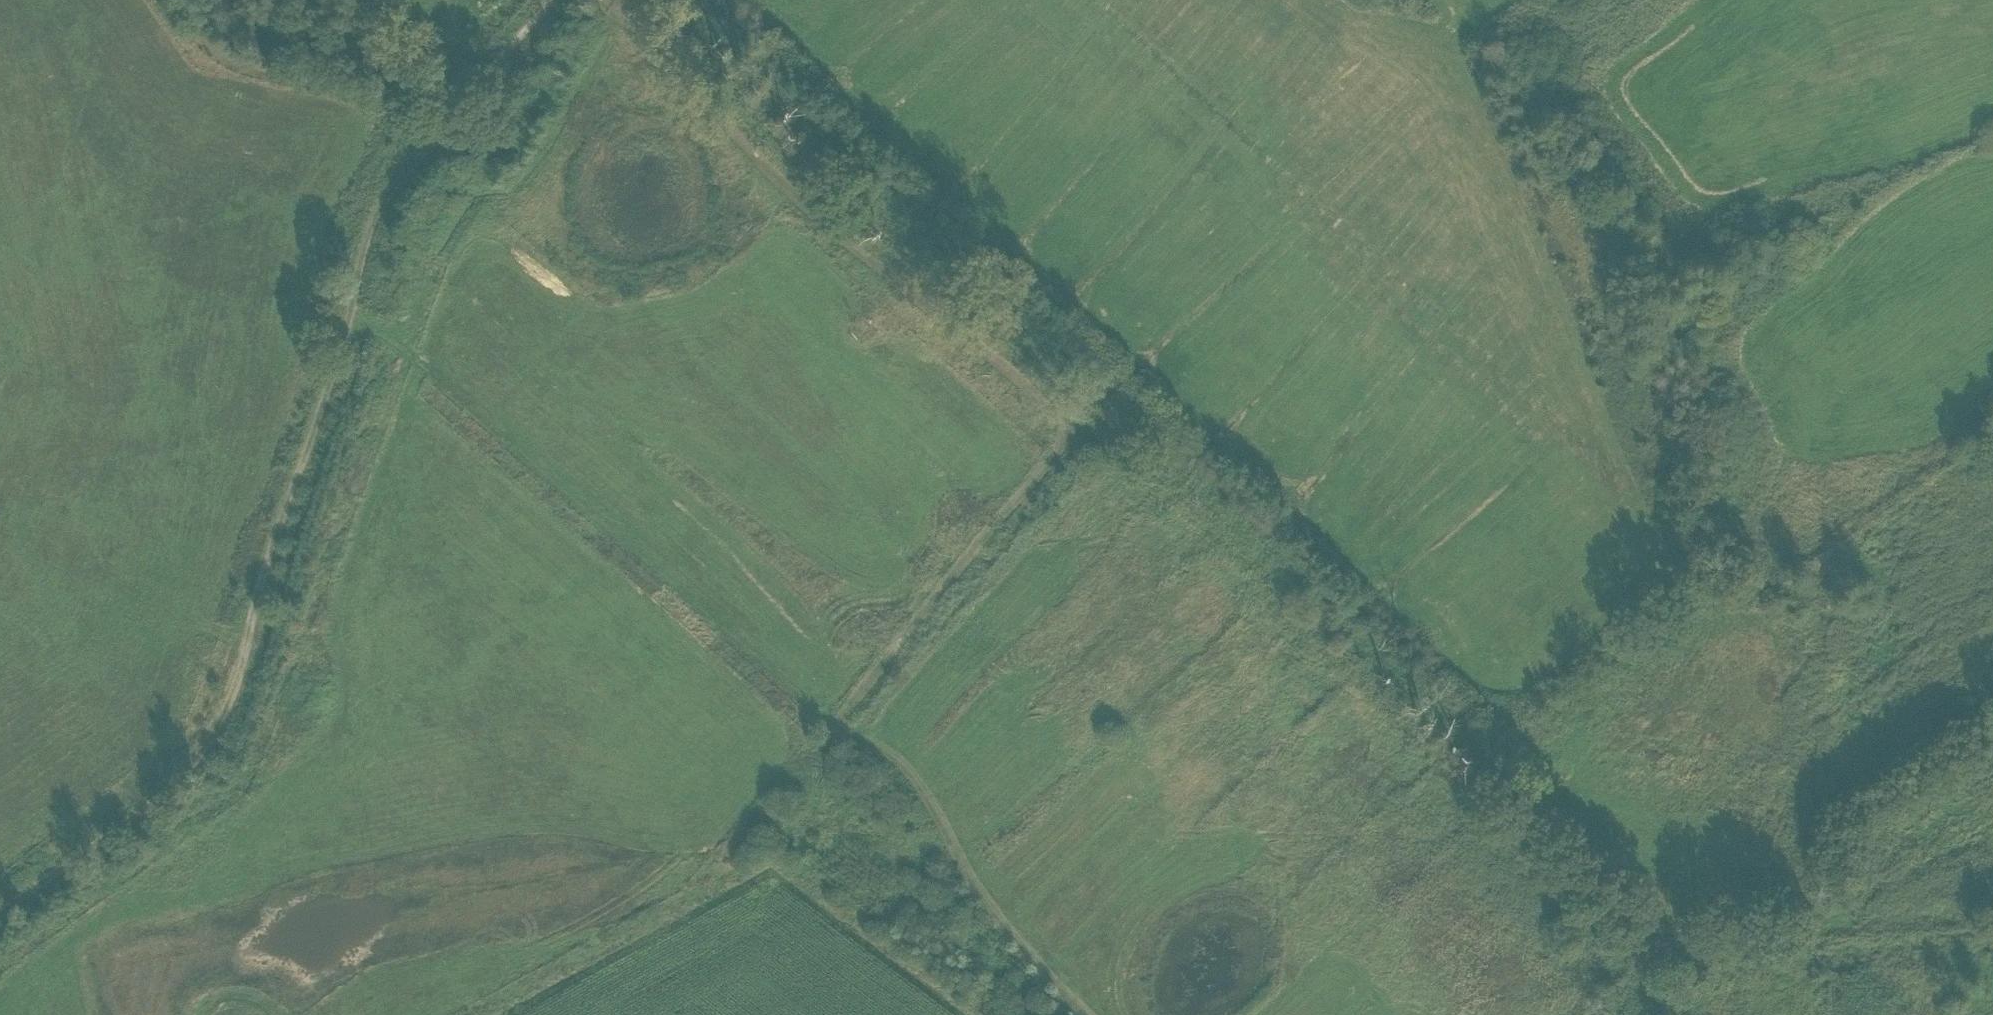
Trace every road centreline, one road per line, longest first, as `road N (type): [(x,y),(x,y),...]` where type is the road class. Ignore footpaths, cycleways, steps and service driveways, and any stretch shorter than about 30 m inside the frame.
road 1 (track): [(631,0),(788,181),(1045,428),(1048,462),(951,602),(841,719),(913,792),(1013,947),(1093,1014)]
road 2 (track): [(462,102),(397,179),(363,237),(330,377),(224,711),(201,754),(140,816),(0,916)]
road 3 (track): [(554,0),(462,102)]

